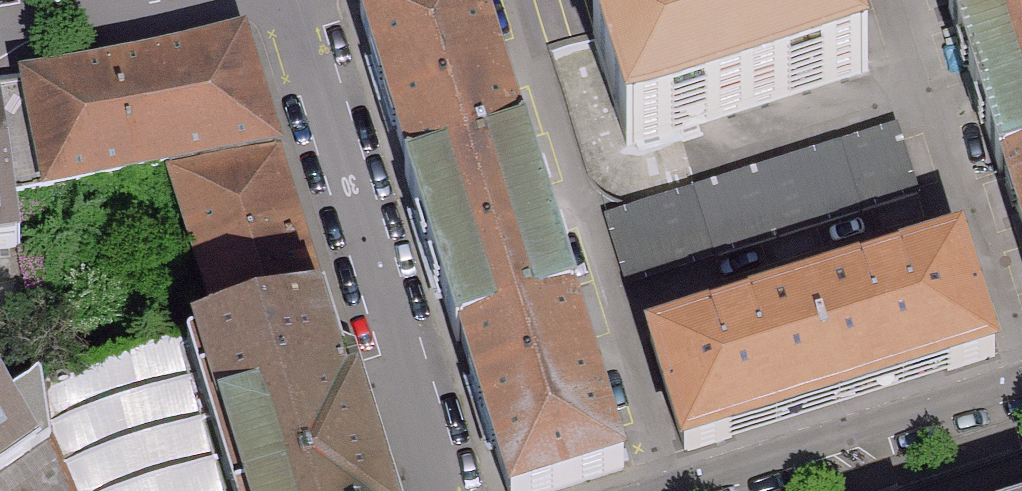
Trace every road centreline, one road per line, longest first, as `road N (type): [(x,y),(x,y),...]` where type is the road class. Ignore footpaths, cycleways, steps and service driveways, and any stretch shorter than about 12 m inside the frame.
road 1 (residential): [(296,0),(448,490)]
road 2 (residential): [(733,490),(1021,399)]
road 3 (residential): [(0,34),(52,29),(159,0)]

